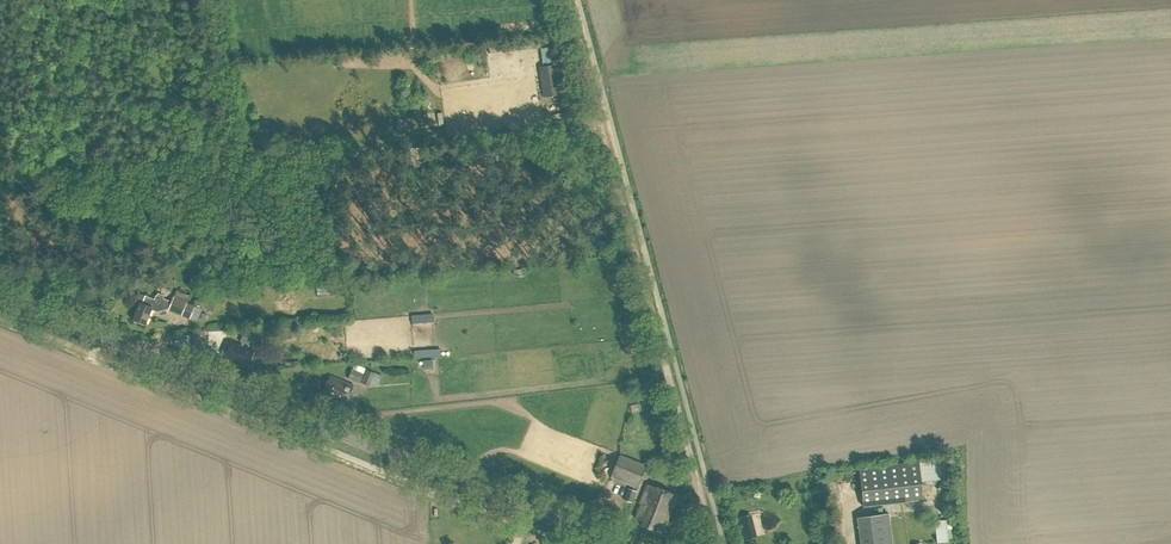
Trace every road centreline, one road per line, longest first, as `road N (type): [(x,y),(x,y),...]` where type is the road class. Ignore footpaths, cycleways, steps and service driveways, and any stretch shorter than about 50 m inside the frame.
road 1 (tertiary): [(611,543),(0,296)]
road 2 (track): [(712,543),(567,0)]

